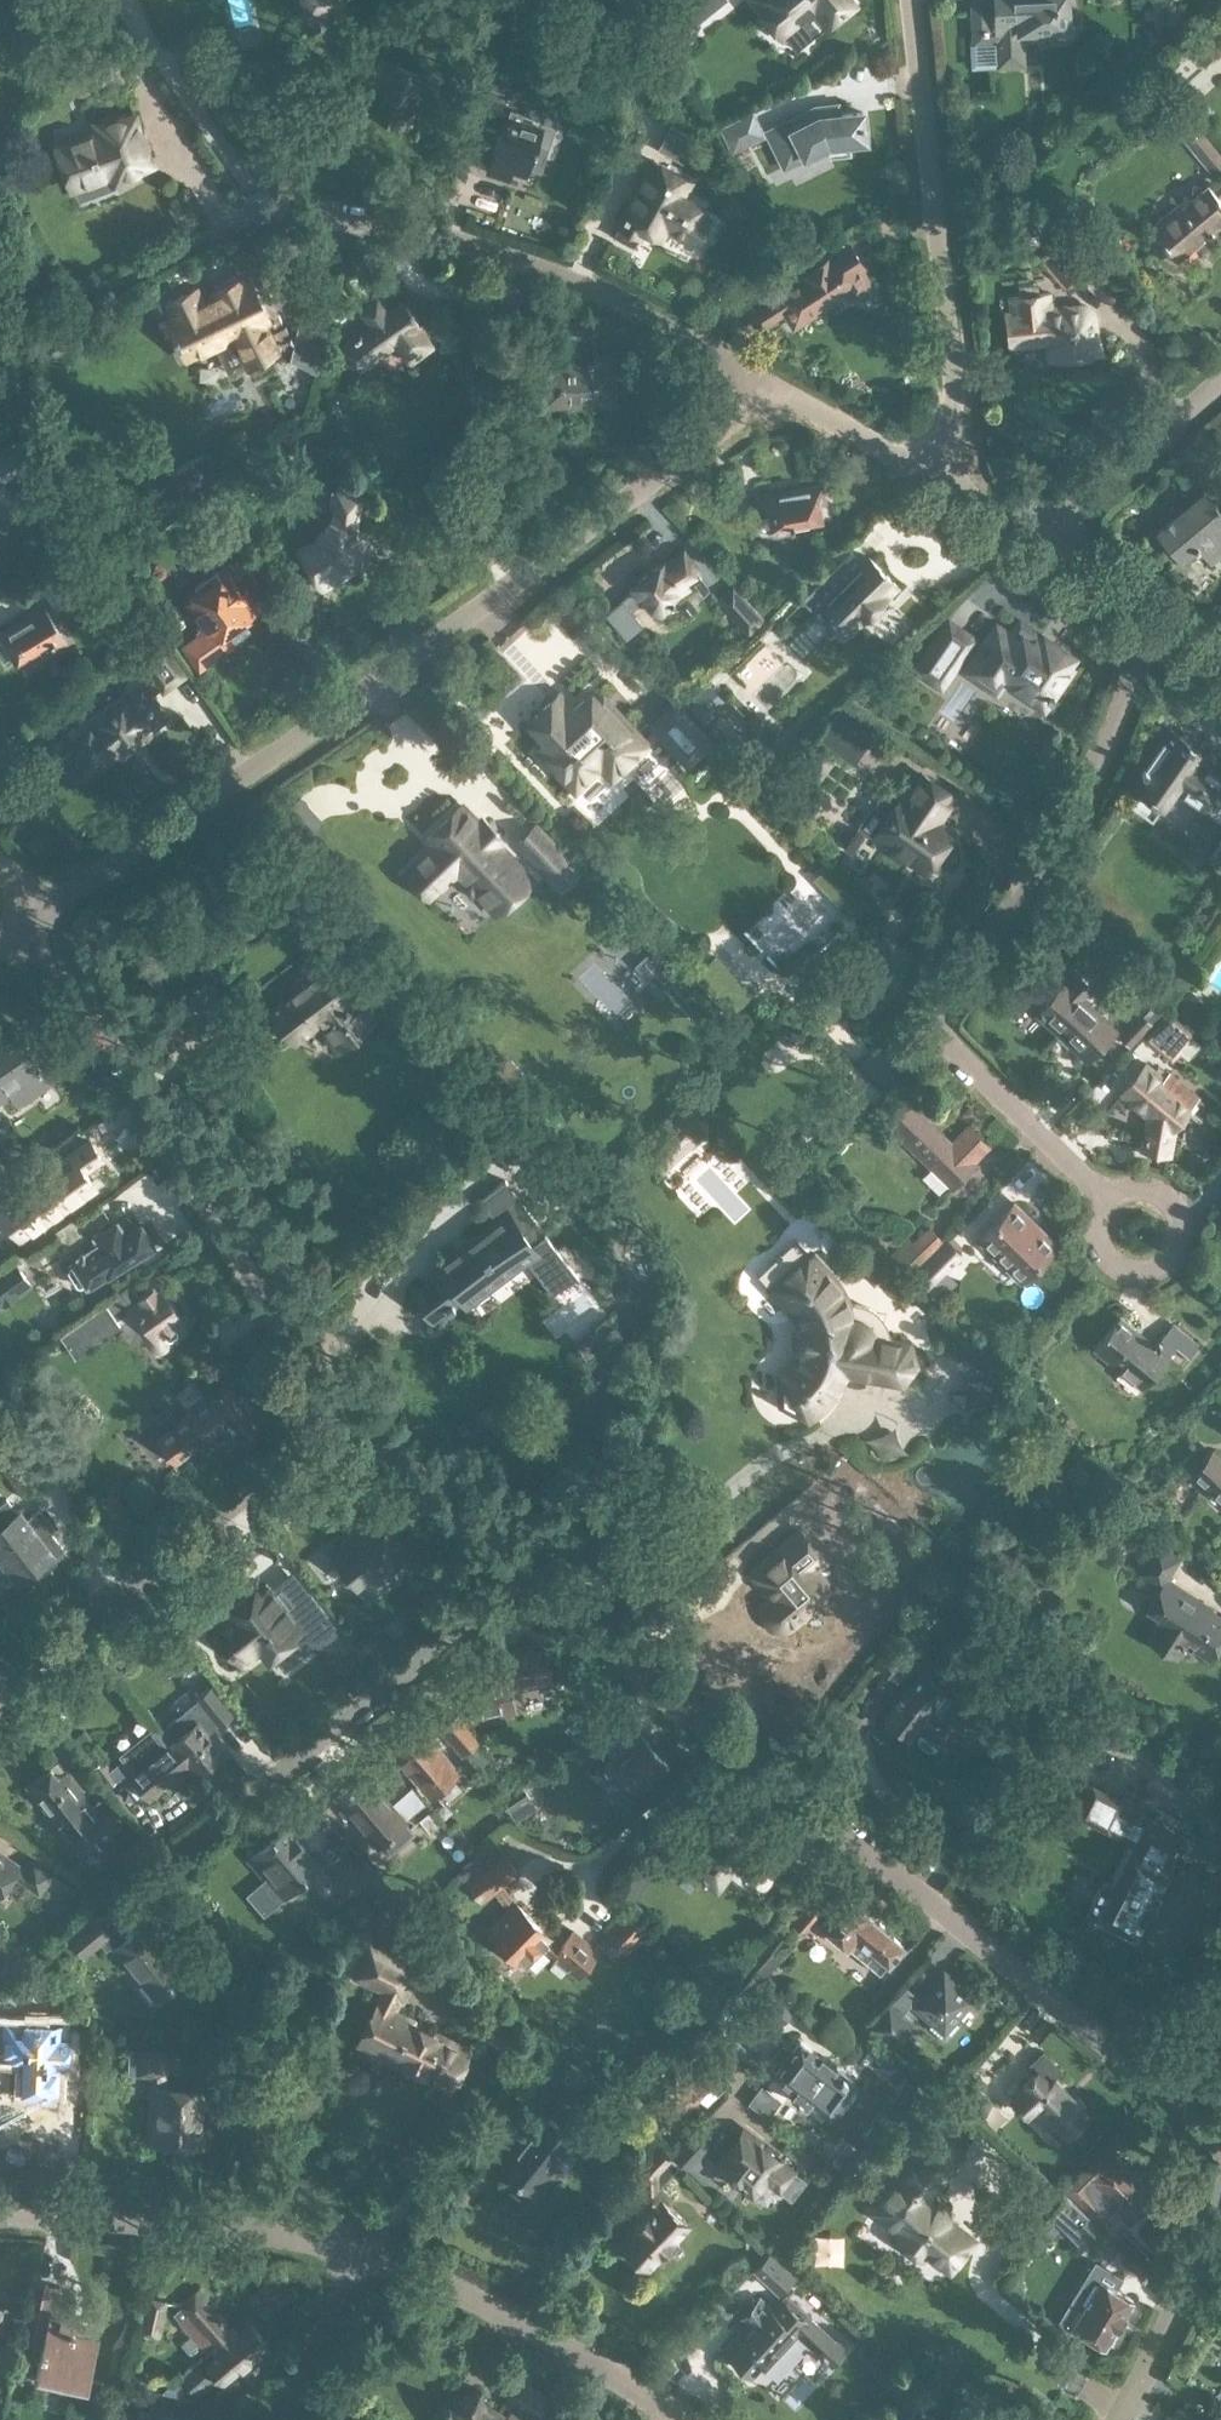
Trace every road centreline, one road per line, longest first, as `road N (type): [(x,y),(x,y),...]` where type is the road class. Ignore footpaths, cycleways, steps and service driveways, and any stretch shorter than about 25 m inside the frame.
road 1 (residential): [(34,917),(775,387)]
road 2 (residential): [(1220,2152),(525,1576)]
road 3 (residential): [(1091,1189),(936,1026),(1090,790),(1158,624)]
road 4 (residential): [(775,387),(594,291),(438,235),(308,211),(248,211),(208,231)]
road 5 (residential): [(354,1417),(185,1169),(34,917)]
road 6 (residential): [(931,473),(952,393),(913,0)]
road 7 (residential): [(147,1866),(525,1576)]
road 8 (residential): [(0,1691),(354,1417)]
road 9 (residential): [(684,2419),(472,2299),(353,2251)]
road 10 (residential): [(353,2251),(201,2224),(0,2214)]
road 11 (residential): [(1111,2419),(1220,2198)]
road 12 (residential): [(1091,1189),(1094,1248),(1107,1270),(1130,1281),(1160,1270),(1176,1247),(1180,1220),(1150,1189)]
road 13 (residential): [(1043,545),(1220,385)]
road 14 (residential): [(525,1576),(354,1417)]
road 15 (residential): [(272,2419),(353,2251)]
road 16 (residential): [(931,473),(775,387)]
road 17 (residential): [(1158,624),(1043,545)]
road 18 (residential): [(1043,545),(931,473)]

